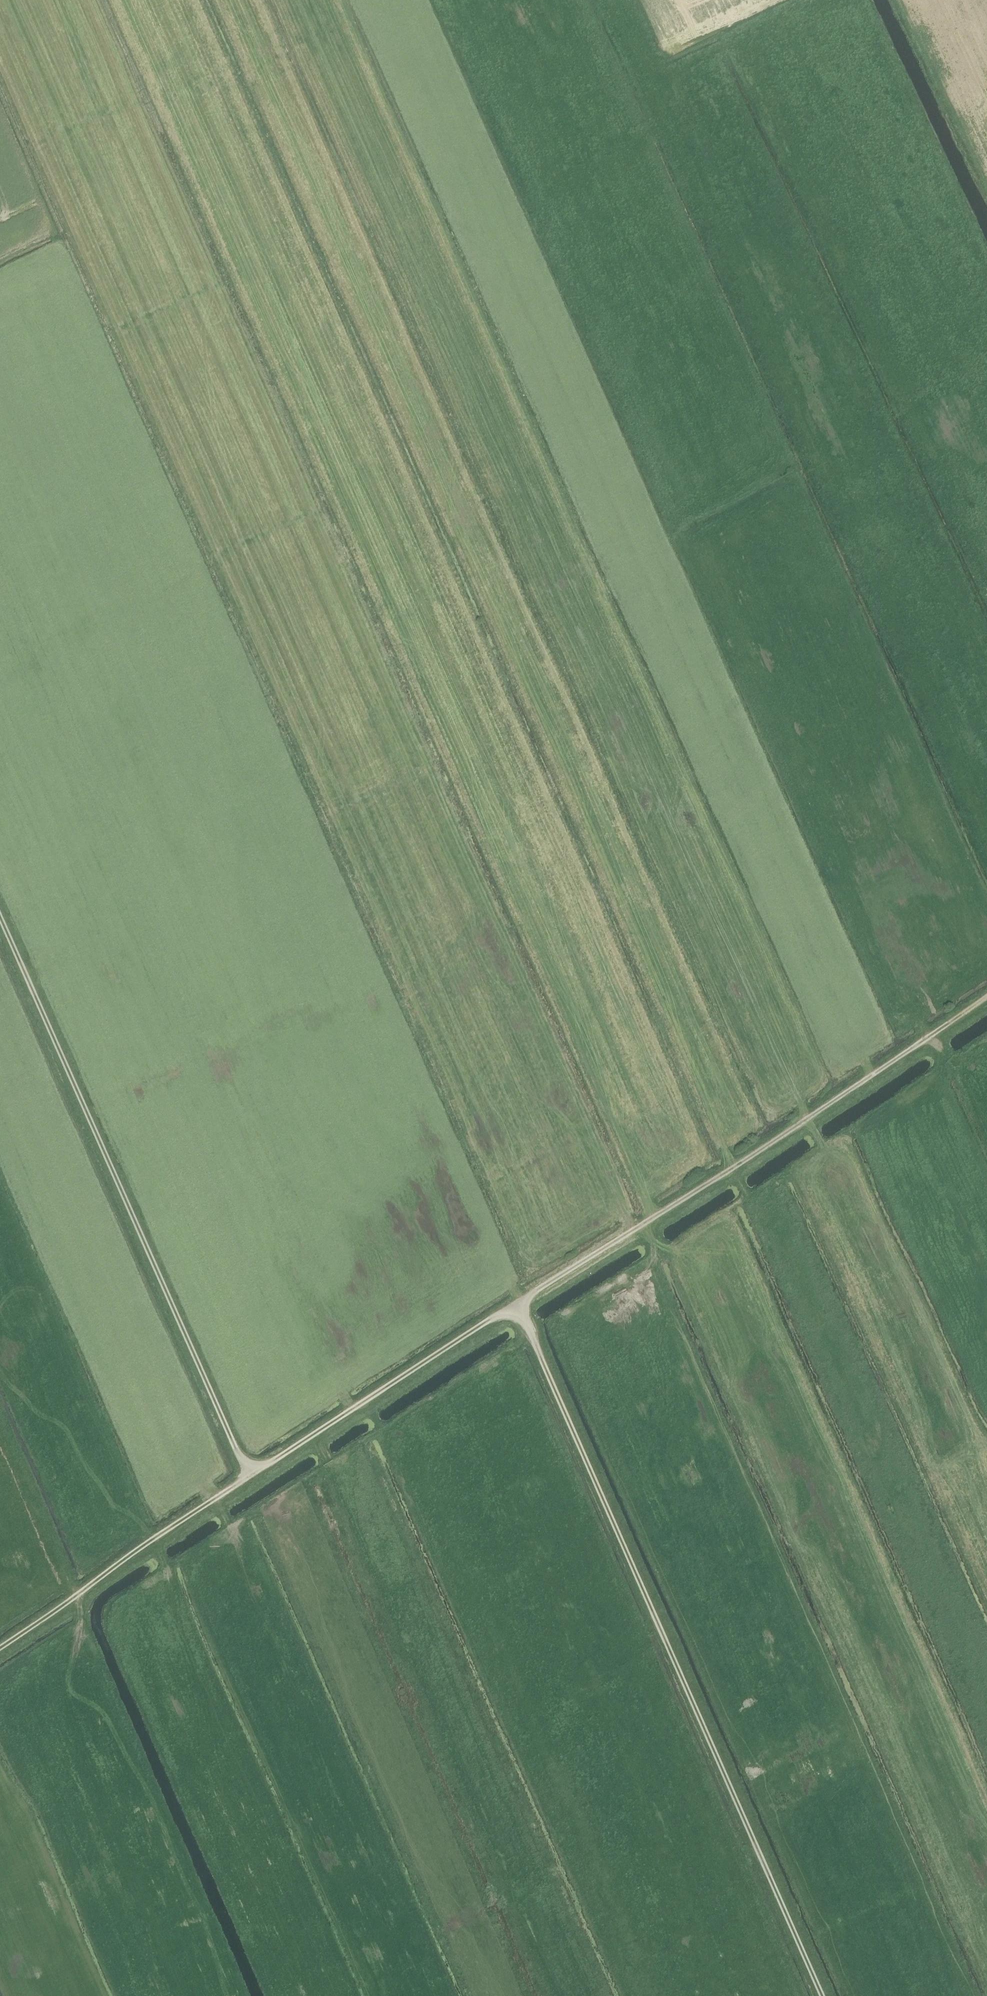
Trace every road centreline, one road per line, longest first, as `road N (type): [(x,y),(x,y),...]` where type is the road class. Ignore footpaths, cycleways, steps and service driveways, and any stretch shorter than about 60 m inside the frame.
road 1 (track): [(986,991),(0,1644)]
road 2 (track): [(826,1995),(516,1305)]
road 3 (track): [(248,1475),(0,912)]

